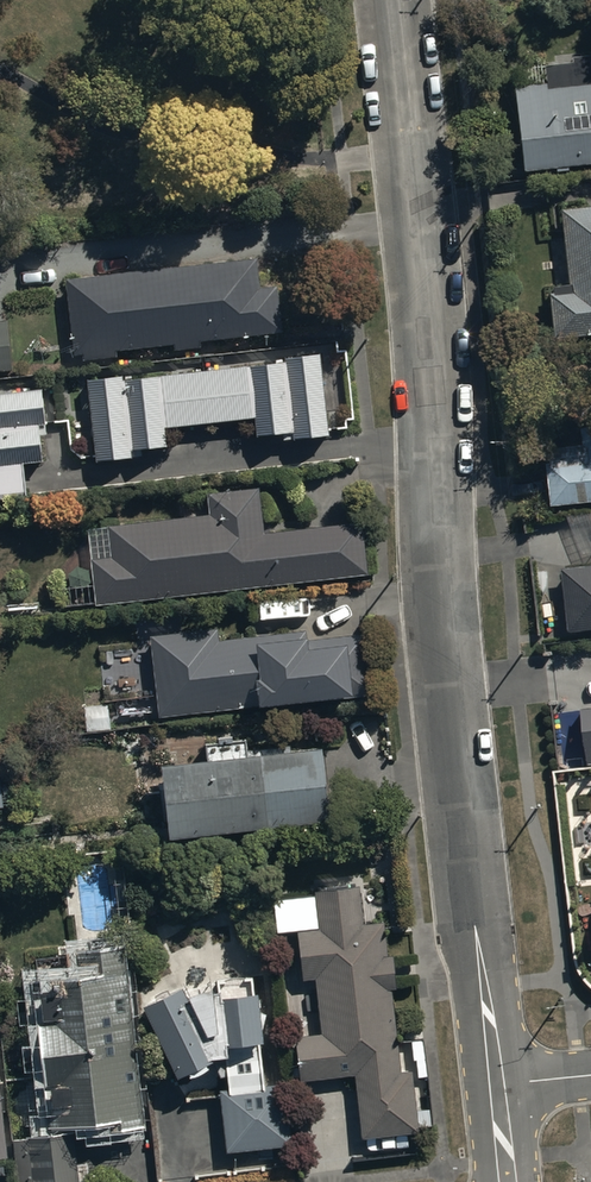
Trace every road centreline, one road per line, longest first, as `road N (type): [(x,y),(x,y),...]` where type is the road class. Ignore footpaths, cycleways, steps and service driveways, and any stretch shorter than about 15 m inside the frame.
road 1 (residential): [(498,1090),(451,687),(431,295),(397,0)]

